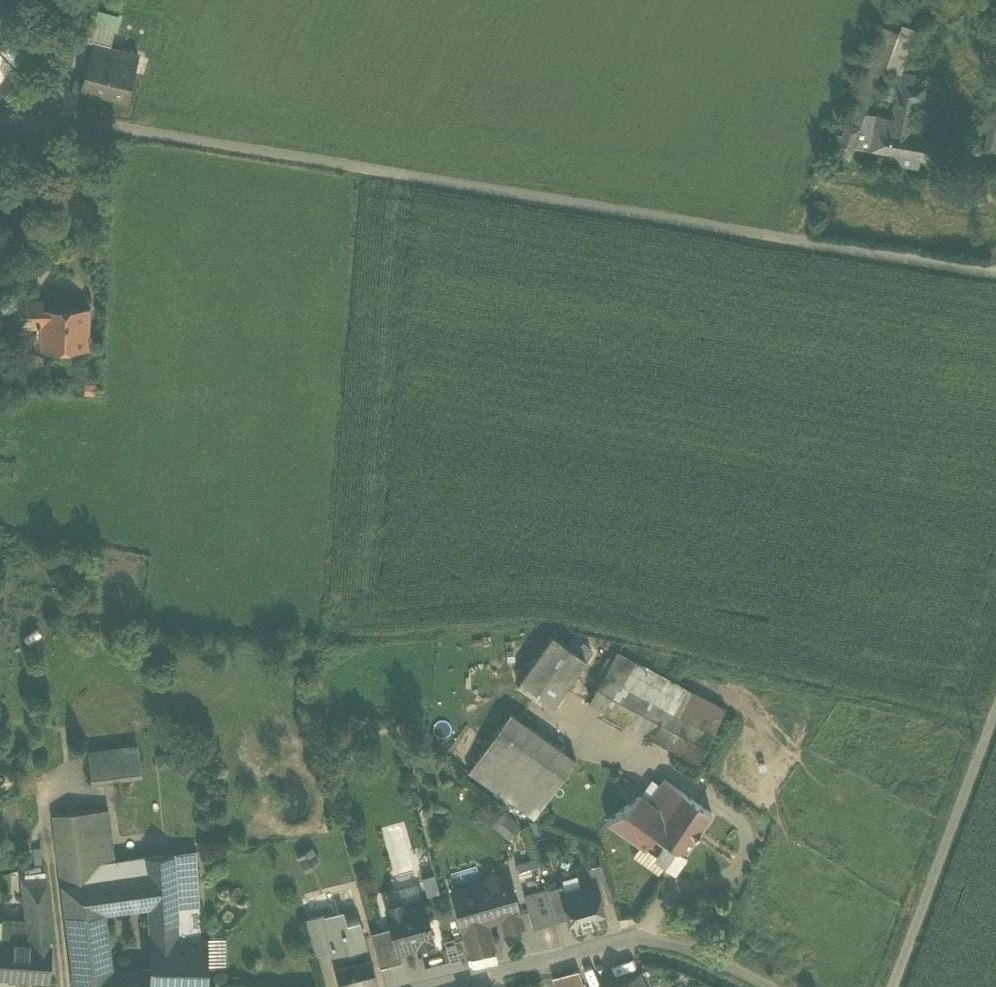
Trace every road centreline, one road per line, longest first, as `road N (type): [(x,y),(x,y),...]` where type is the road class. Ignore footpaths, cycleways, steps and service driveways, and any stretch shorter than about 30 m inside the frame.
road 1 (unclassified): [(0,120),(133,130),(995,273)]
road 2 (residential): [(429,986),(618,943),(664,940),(771,986)]
road 3 (track): [(995,714),(893,986)]

